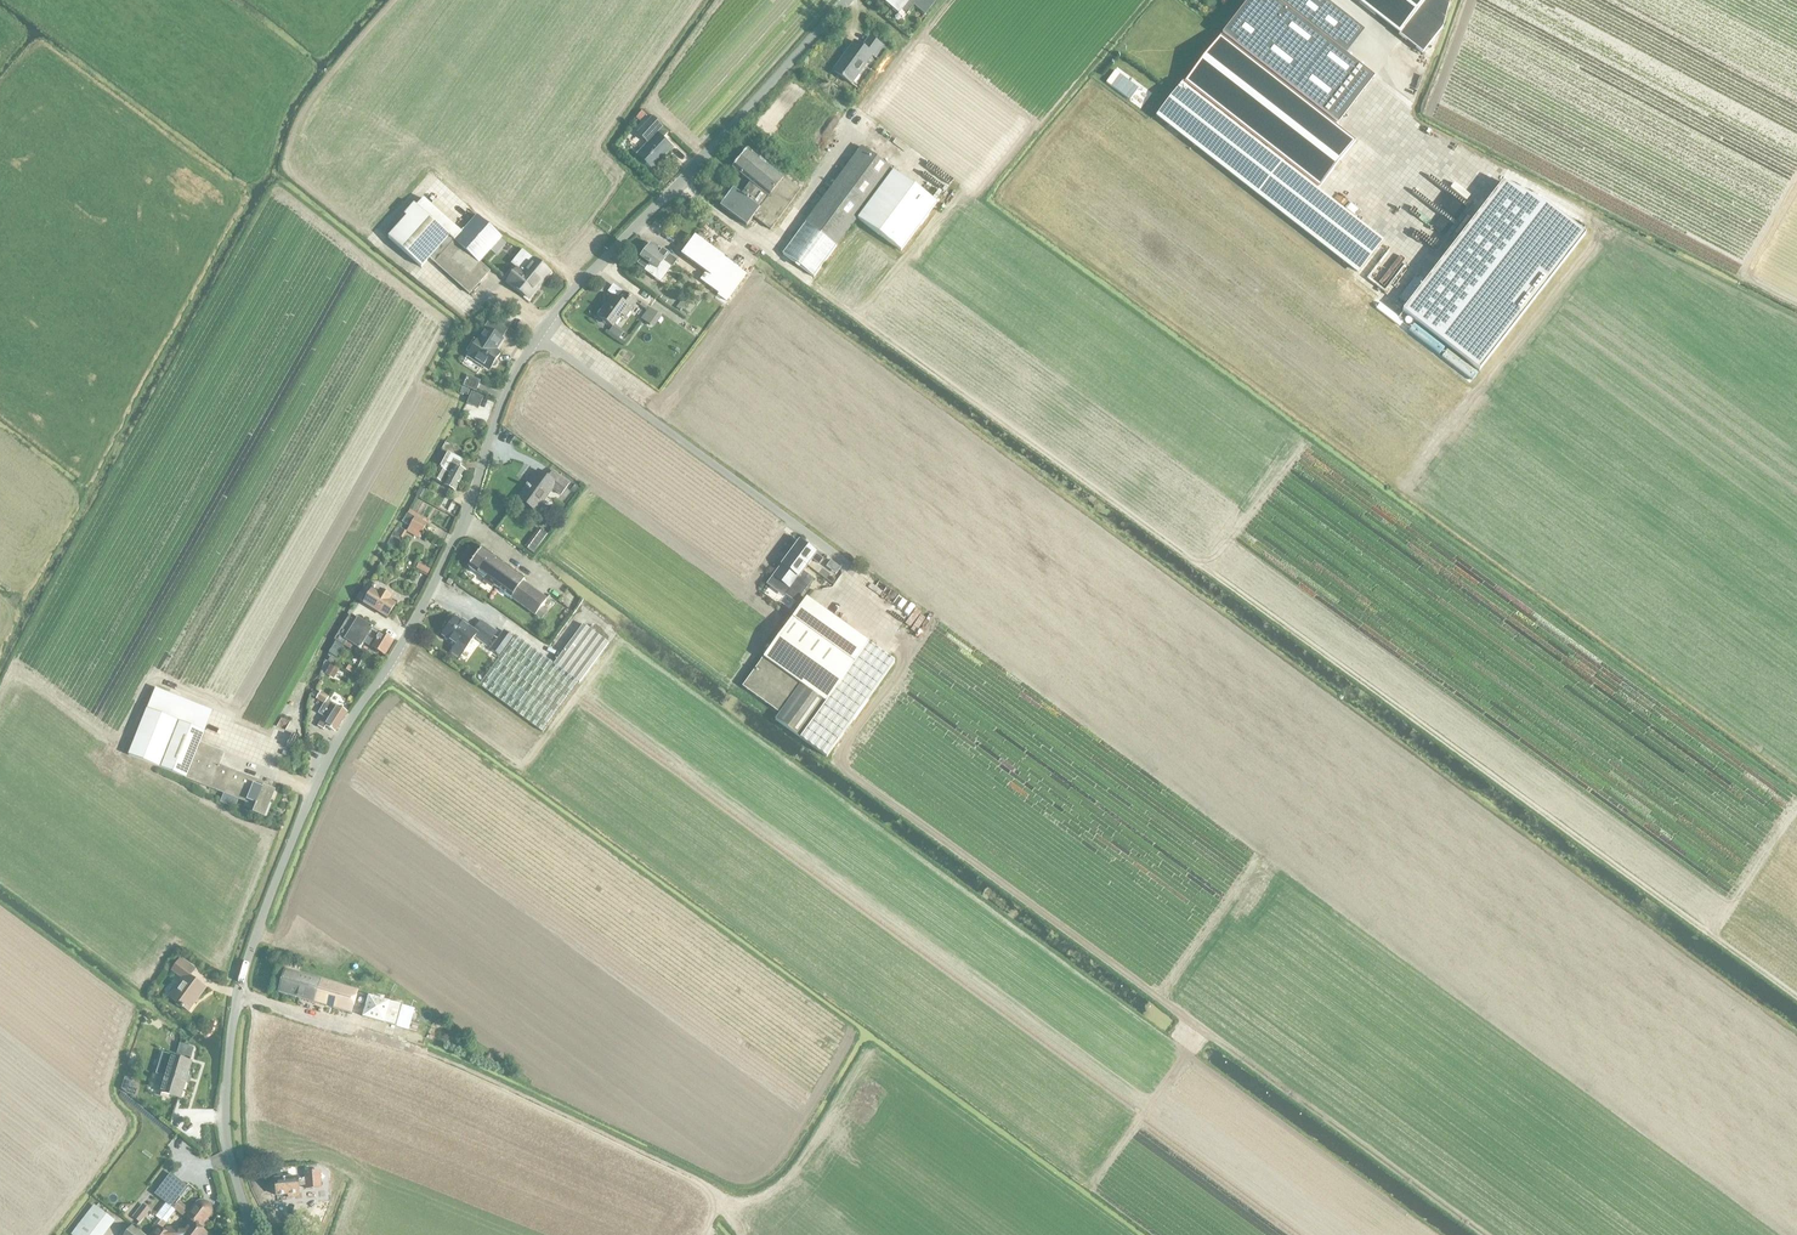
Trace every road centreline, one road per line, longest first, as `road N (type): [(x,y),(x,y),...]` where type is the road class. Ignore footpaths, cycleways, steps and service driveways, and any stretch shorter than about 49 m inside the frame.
road 1 (unclassified): [(248,1234),(224,1125),(230,1038),(250,947),(314,786),(432,592),(505,395),(545,321),(843,0)]
road 2 (track): [(545,321),(661,400),(752,282)]

